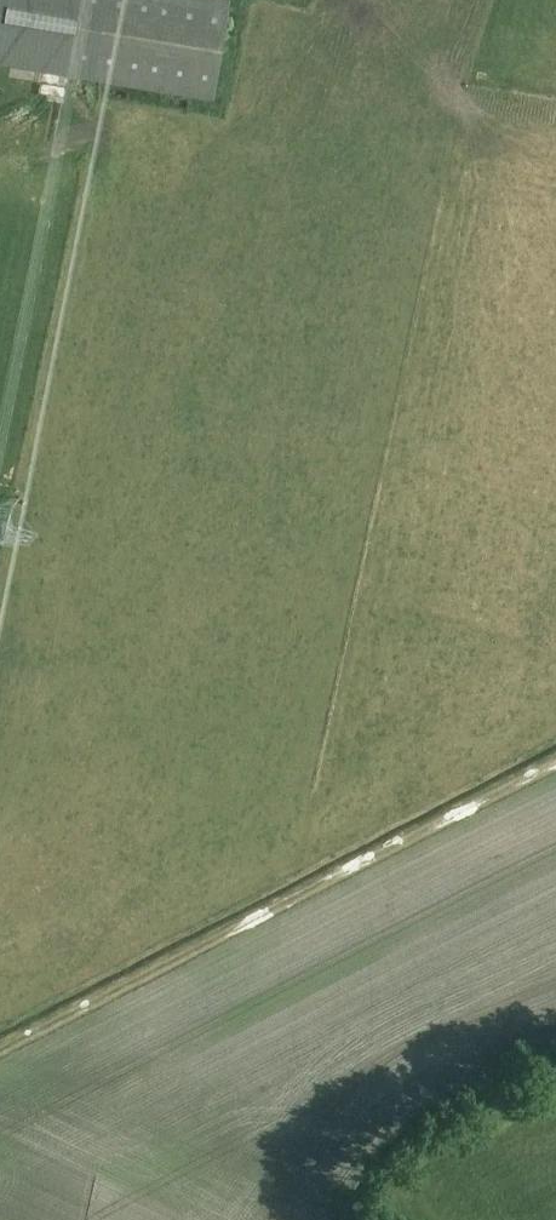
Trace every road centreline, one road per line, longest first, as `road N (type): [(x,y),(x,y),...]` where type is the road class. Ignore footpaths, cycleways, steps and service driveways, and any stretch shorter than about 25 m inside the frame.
road 1 (track): [(0,1050),(555,767)]

